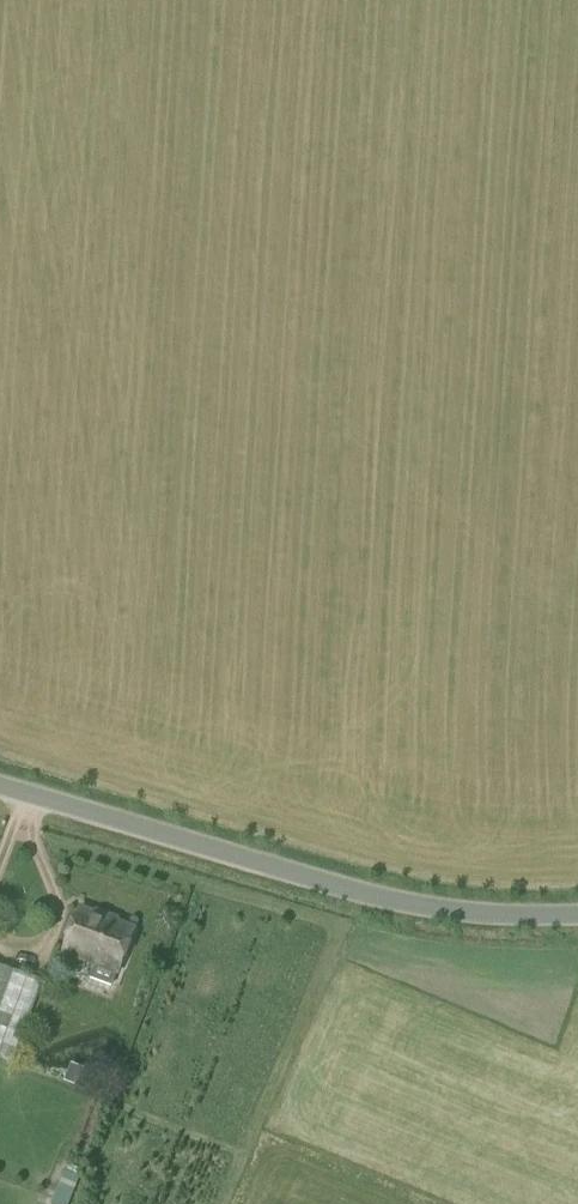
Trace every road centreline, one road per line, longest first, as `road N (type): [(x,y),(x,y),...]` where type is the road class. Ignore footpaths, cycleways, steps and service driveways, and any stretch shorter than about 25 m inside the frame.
road 1 (unclassified): [(0,780),(221,851),(443,910),(577,913)]

